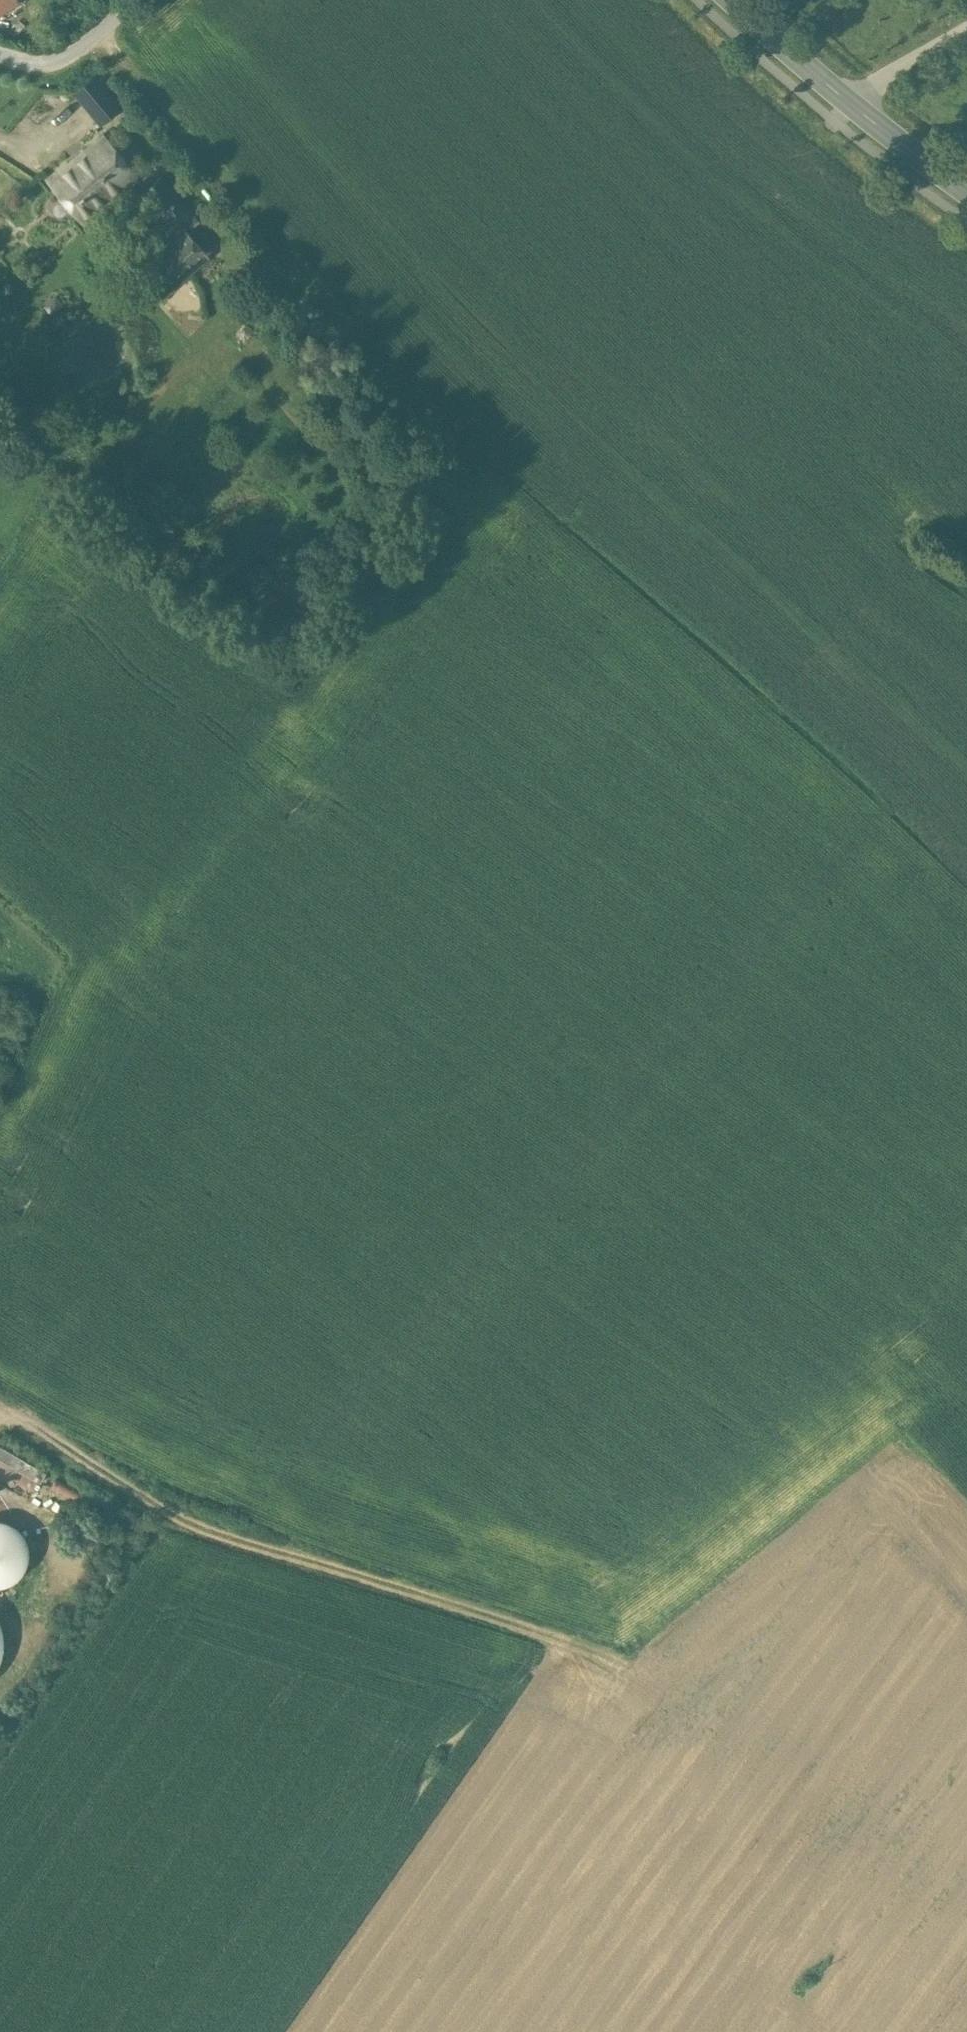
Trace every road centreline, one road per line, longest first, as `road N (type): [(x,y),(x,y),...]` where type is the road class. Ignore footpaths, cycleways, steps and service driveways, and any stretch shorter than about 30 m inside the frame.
road 1 (secondary): [(734,0),(966,191)]
road 2 (unclassified): [(135,0),(60,61),(35,65),(0,51)]

